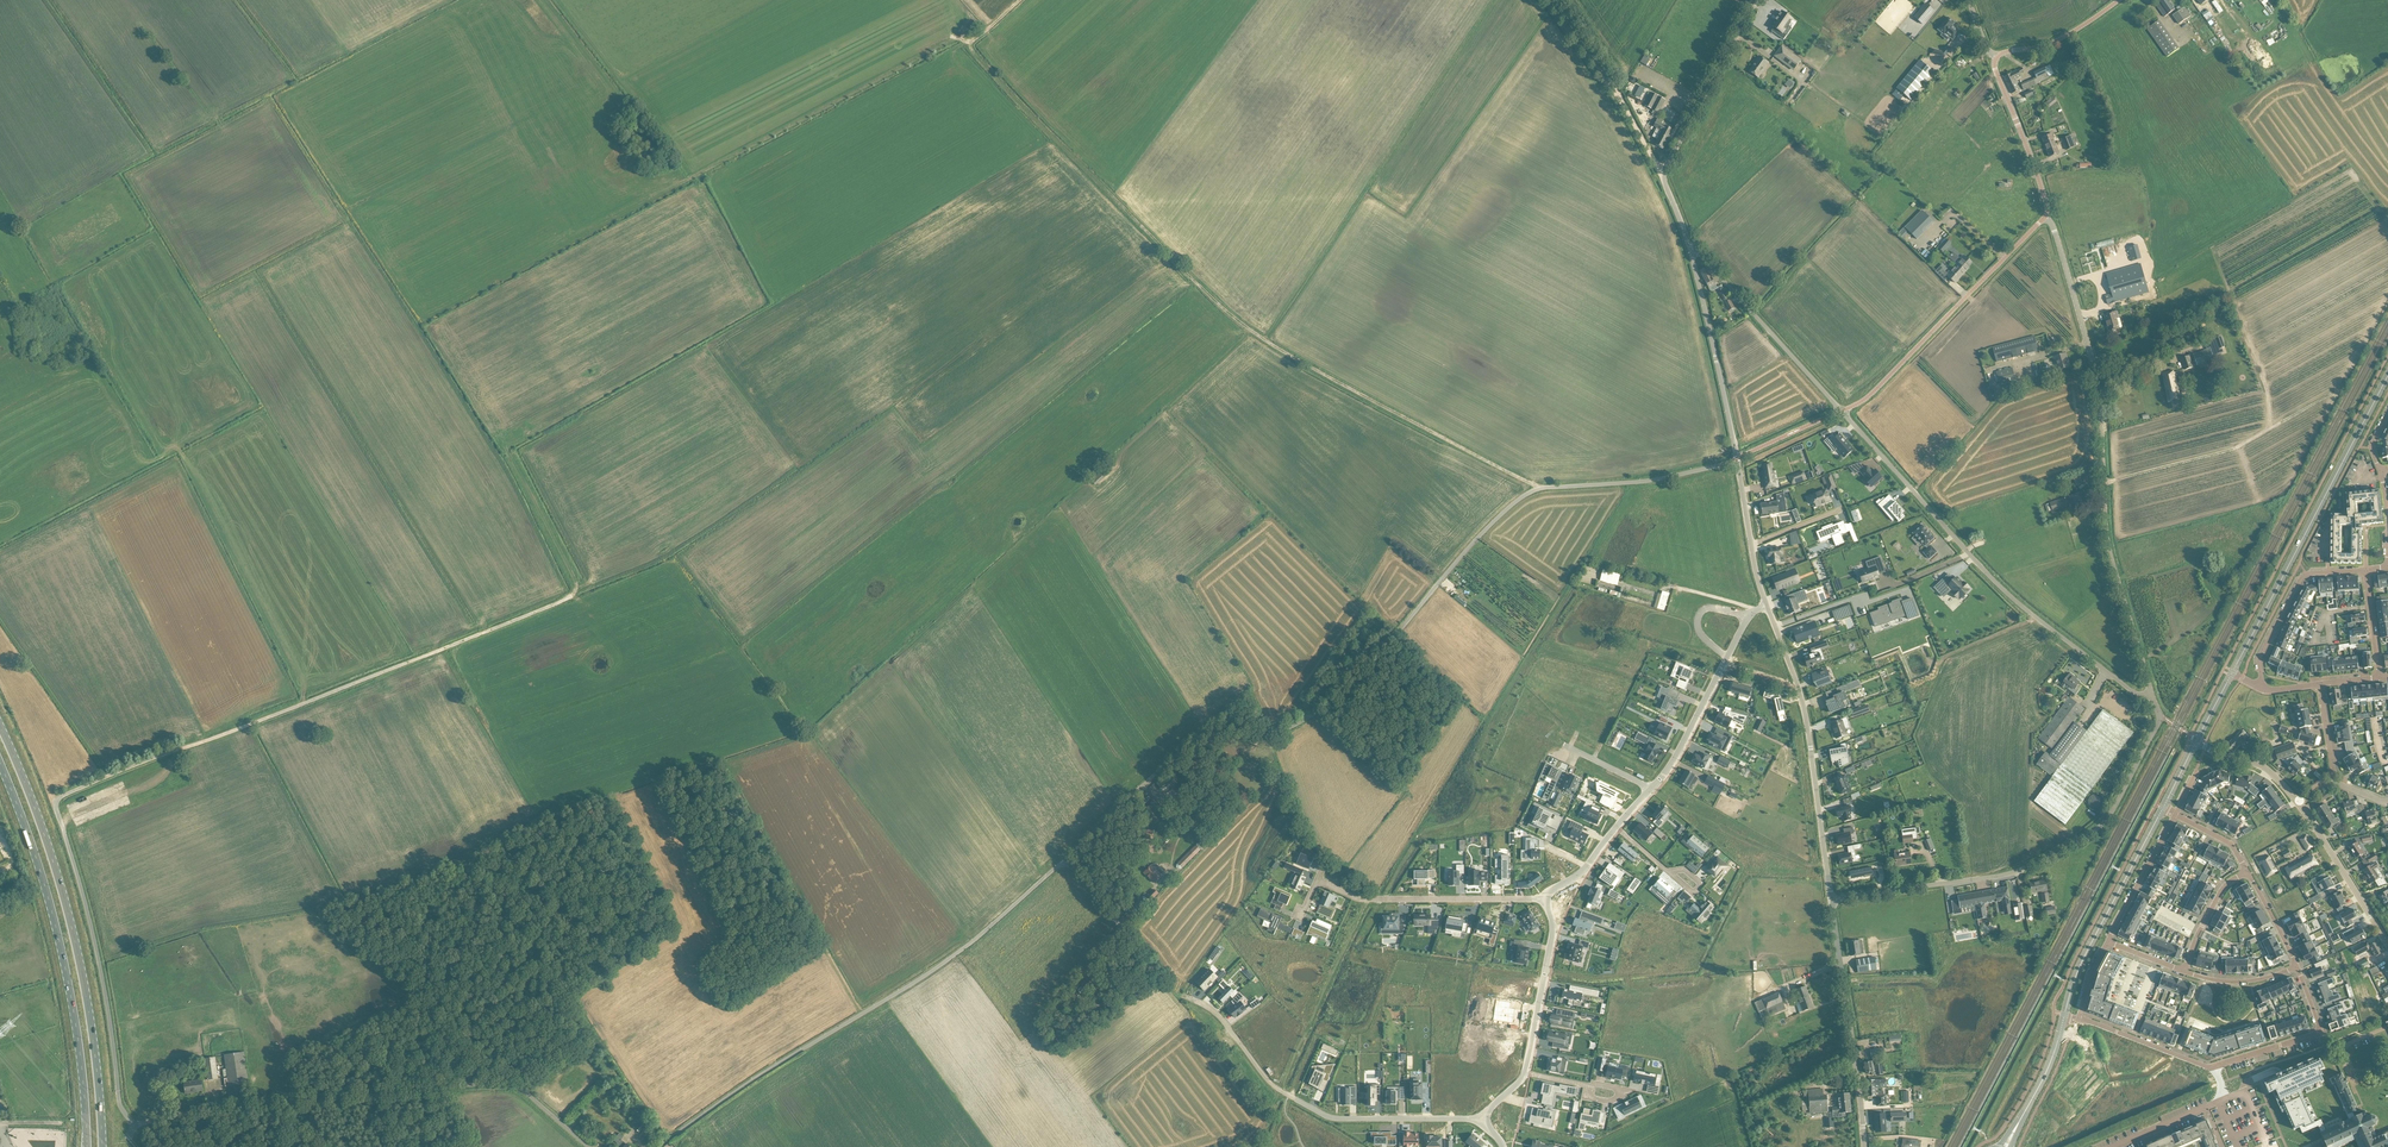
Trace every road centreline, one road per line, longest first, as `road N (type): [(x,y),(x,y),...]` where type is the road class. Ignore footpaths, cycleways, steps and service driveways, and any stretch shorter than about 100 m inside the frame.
road 1 (unclassified): [(136,1126),(119,1103),(93,932),(57,801),(571,597)]
road 2 (unclassified): [(1073,867),(1070,853),(1236,700),(1253,704),(1269,738),(1317,714),(1527,493),(1669,478),(1737,459)]
road 3 (track): [(1539,488),(1253,334),(963,43)]
road 4 (unclassified): [(658,1146),(932,970),(1060,864),(1073,867)]
road 5 (unclassified): [(2152,696),(2107,537),(2094,365),(2045,217)]
road 6 (unclassified): [(589,1146),(522,1089),(500,1083),(237,1104),(136,1126)]
road 7 (primary): [(103,1146),(73,927),(0,725)]
road 8 (residential): [(2152,696),(2131,690),(2010,596),(1841,410)]
road 9 (residential): [(1833,899),(2003,875),(2085,837),(2112,811),(2160,716)]
road 10 (primary): [(0,769),(54,932),(85,1146)]
road 11 (residential): [(1184,995),(1227,1025),(1269,1081),(1332,1117),(1482,1118)]
road 12 (tertiary): [(2232,673),(2387,375)]
road 13 (residential): [(2079,1019),(2214,1066),(2319,1030),(2296,966)]
road 14 (unclassified): [(1841,410),(1872,393),(2045,217)]
road 15 (residential): [(1833,899),(1803,702),(1775,626)]
road 16 (unclassified): [(1689,243),(1664,180),(1759,0)]
road 17 (unclassified): [(1864,1146),(1833,899)]
road 18 (residential): [(1317,881),(1368,900),(1546,898)]
road 19 (tertiary): [(2063,1017),(2080,966),(2163,808)]
road 20 (unclassified): [(1841,410),(1689,243)]
road 21 (unclassified): [(1737,459),(1689,243)]
road 22 (track): [(1664,180),(1616,89),(1546,0)]
road 23 (residential): [(2366,569),(2302,578),(2260,656),(2259,686)]
road 24 (residential): [(1546,898),(1553,928),(1525,1073)]
road 25 (tertiary): [(2387,943),(2298,801)]
road 26 (unclassified): [(2045,217),(1997,57)]
road 27 (track): [(507,452),(571,570),(571,597)]
road 28 (residential): [(1727,656),(1651,788)]
road 29 (residential): [(2108,941),(2175,815)]
road 30 (residential): [(1911,586),(1775,626)]
road 31 (unclassified): [(1997,57),(2046,46),(2119,0)]
road 32 (tertiary): [(2298,801),(2263,766),(2224,758),(2197,740)]
road 33 (residential): [(2184,971),(2222,890),(2247,870)]

